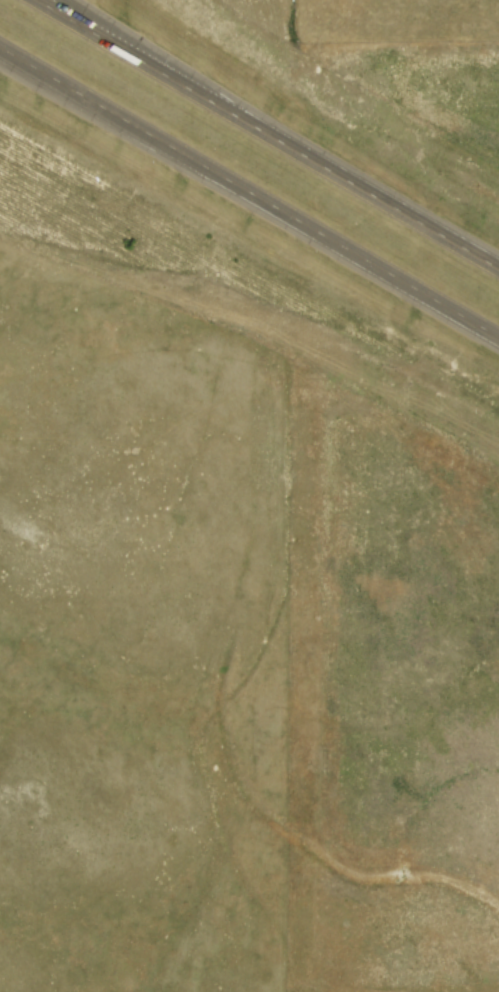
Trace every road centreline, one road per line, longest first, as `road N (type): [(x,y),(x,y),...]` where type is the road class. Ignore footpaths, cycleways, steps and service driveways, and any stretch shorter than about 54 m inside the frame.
road 1 (motorway): [(0,45),(498,337)]
road 2 (motorway): [(498,265),(43,0)]

